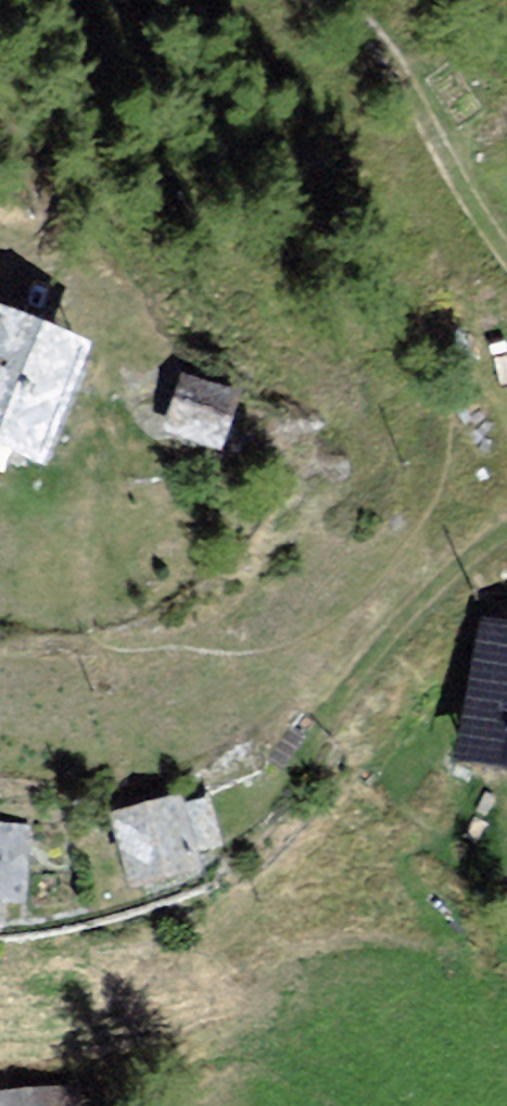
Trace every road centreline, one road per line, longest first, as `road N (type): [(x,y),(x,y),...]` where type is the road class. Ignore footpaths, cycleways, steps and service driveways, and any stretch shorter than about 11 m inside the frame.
road 1 (track): [(506,256),(387,56),(331,0)]
road 2 (track): [(506,546),(466,573),(299,740)]

